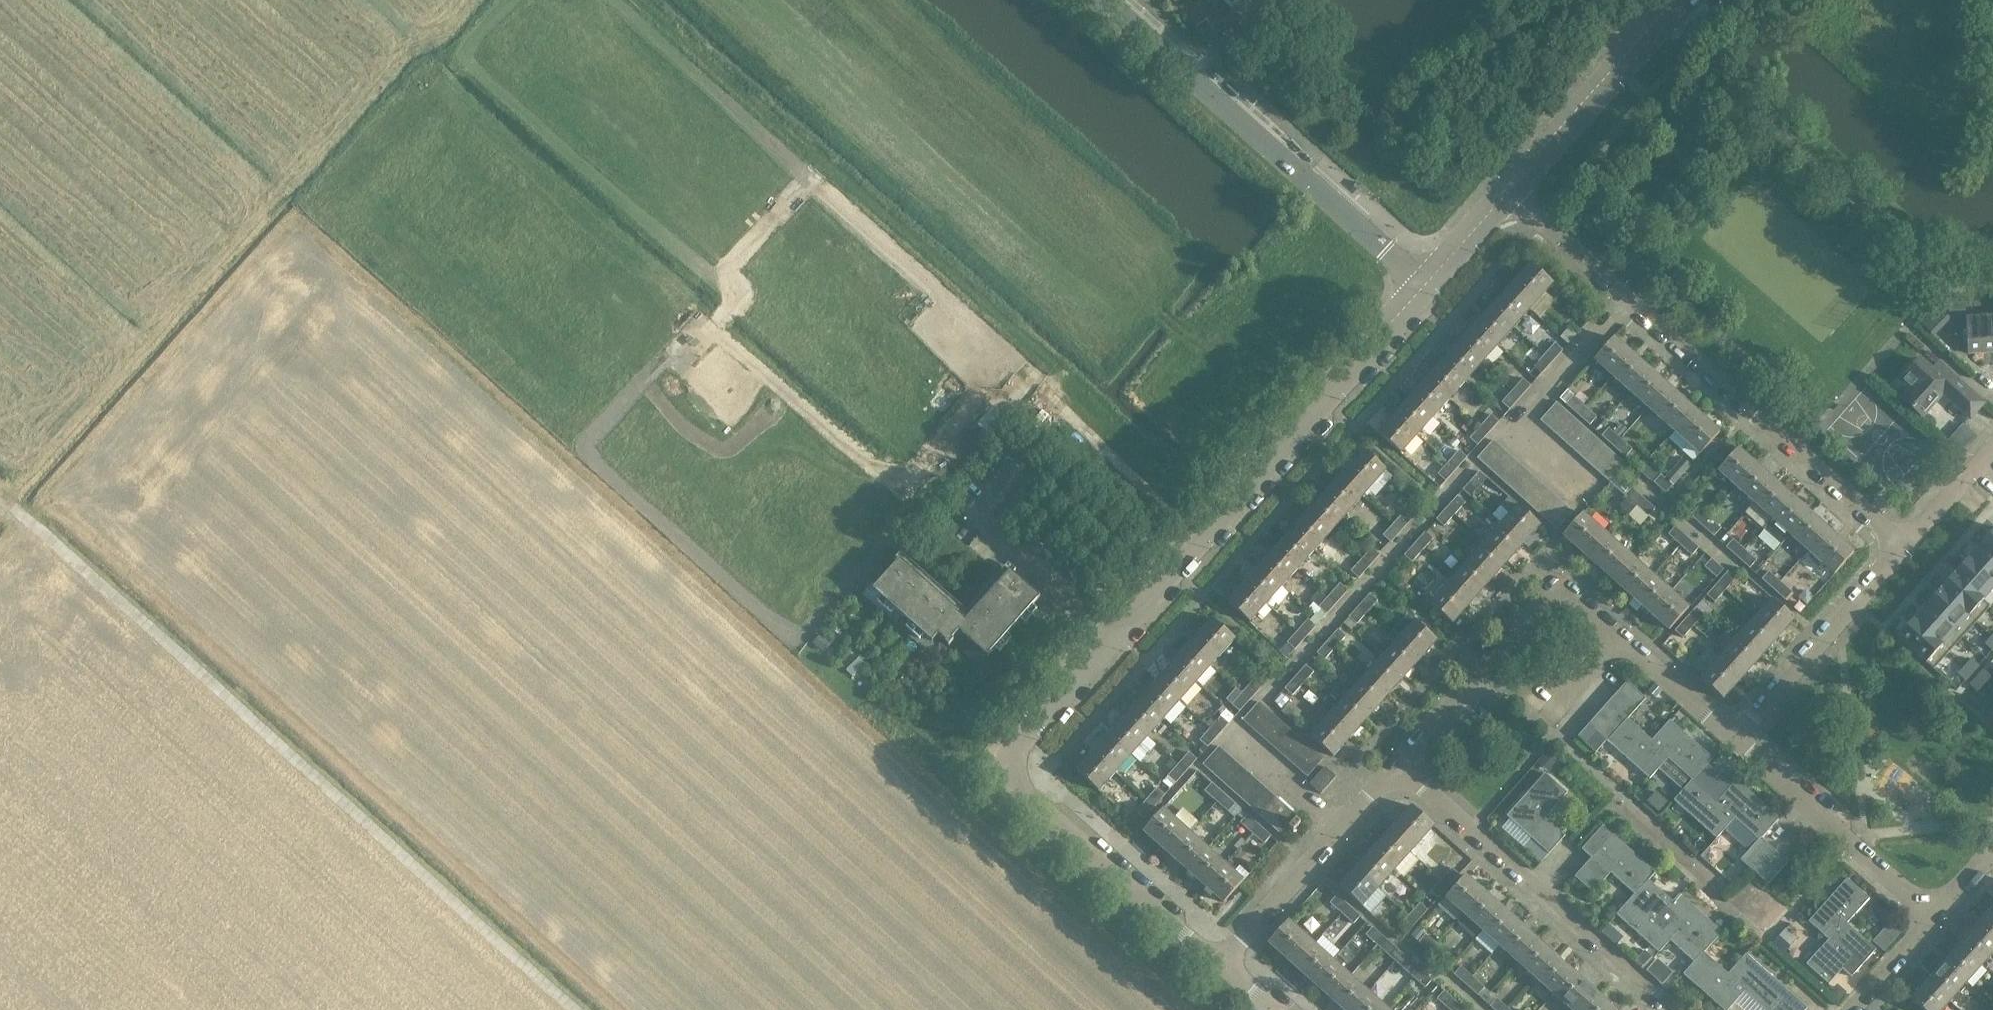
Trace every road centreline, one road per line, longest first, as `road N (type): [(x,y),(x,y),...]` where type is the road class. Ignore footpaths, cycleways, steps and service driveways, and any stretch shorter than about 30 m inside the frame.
road 1 (residential): [(1905,548),(1508,193)]
road 2 (residential): [(1110,634),(1427,282)]
road 3 (residential): [(1222,964),(1012,783),(1011,749),(1110,634)]
road 4 (residential): [(1731,737),(1562,592),(1544,601),(1401,767)]
road 5 (unclassified): [(1427,282),(1243,129),(1105,0)]
road 6 (residential): [(1401,767),(1669,1009)]
road 7 (residential): [(1933,917),(1731,737)]
road 8 (residential): [(1222,964),(1401,767)]
road 9 (unclassified): [(1508,193),(1684,0)]
road 10 (residential): [(1731,737),(1905,548)]
road 11 (residential): [(1110,634),(980,514),(1012,475)]
road 12 (residential): [(1992,451),(1905,548)]
road 13 (residential): [(1848,1009),(1933,917)]
road 14 (residential): [(1427,282),(1508,193)]

